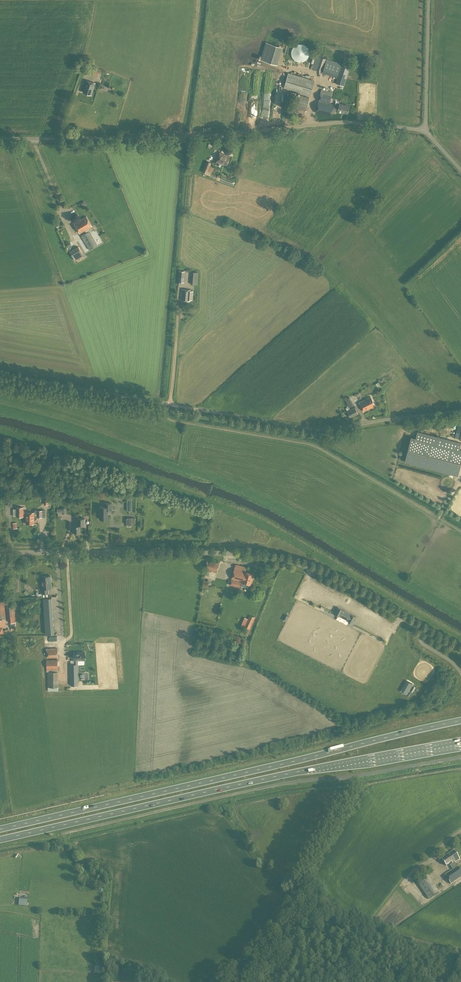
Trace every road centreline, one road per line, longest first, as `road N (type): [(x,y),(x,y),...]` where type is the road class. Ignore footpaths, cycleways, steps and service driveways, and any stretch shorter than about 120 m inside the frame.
road 1 (unclassified): [(460,652),(297,562),(232,554),(0,553)]
road 2 (primary): [(460,721),(0,829)]
road 3 (primary): [(0,840),(460,741)]
road 4 (unclassified): [(460,409),(326,428),(0,374)]
road 5 (unclassified): [(0,138),(188,136),(334,123),(424,131)]
road 6 (unclassified): [(424,131),(429,0)]

